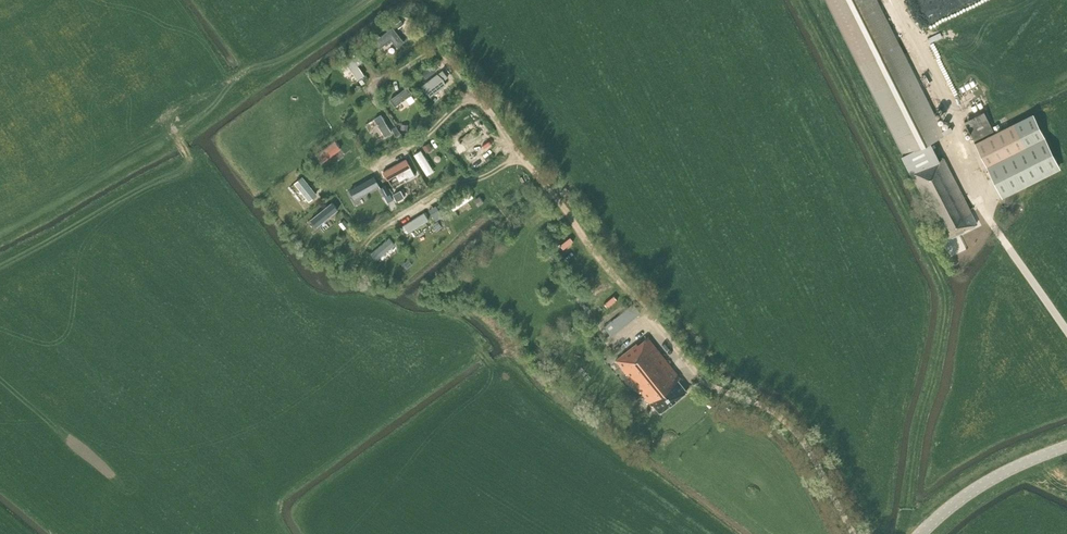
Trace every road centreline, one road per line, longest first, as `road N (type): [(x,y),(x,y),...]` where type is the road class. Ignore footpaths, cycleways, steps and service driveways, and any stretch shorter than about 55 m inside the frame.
road 1 (track): [(440,48),(703,380),(764,406),(808,447),(854,533)]
road 2 (track): [(886,0),(949,121),(981,208)]
road 3 (tertiary): [(922,533),(999,475),(1066,447)]

